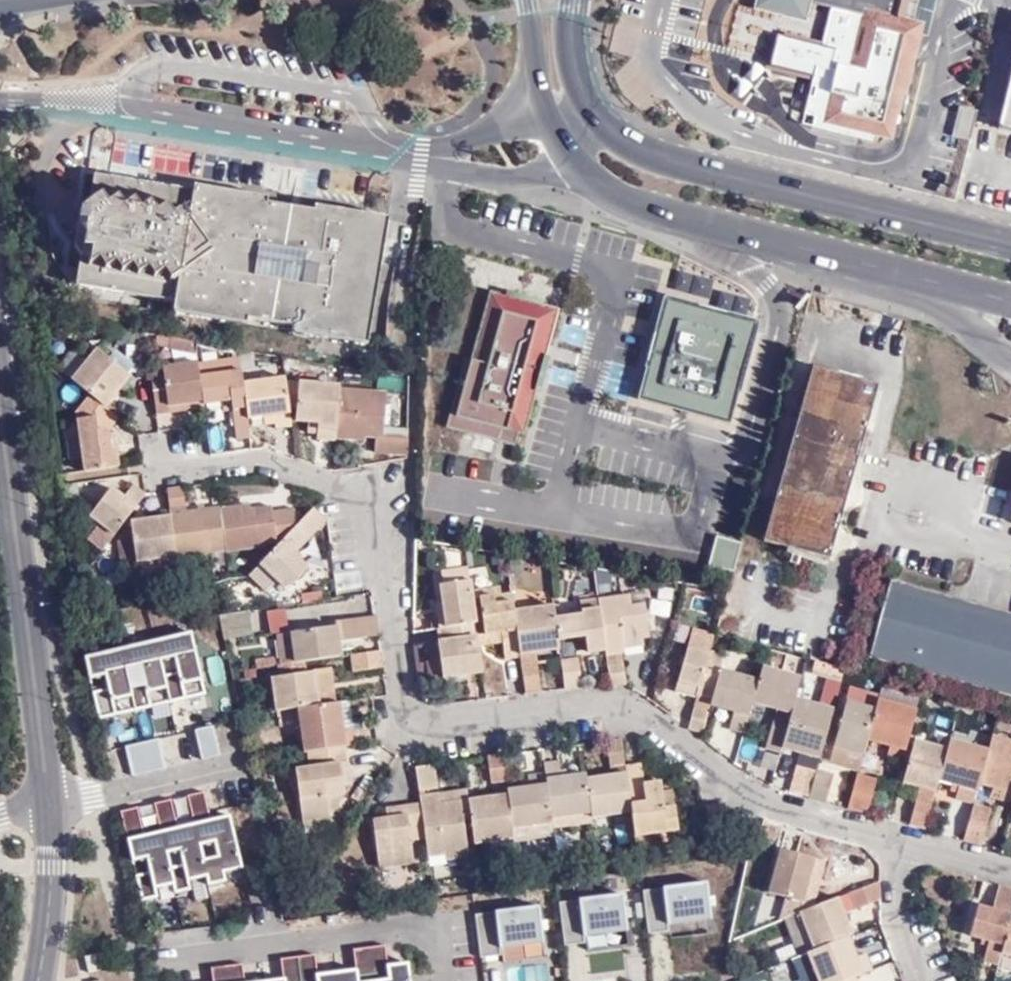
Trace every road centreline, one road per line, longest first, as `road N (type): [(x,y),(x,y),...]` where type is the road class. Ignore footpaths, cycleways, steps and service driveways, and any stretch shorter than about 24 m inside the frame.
road 1 (unclassified): [(175,469),(258,463),(363,488),(389,508),(408,711),(426,727),(602,704),(639,712),(791,816),(907,849)]
road 2 (residential): [(0,429),(49,798),(52,867),(40,980)]
road 3 (secondary): [(571,163),(640,205),(1010,301)]
road 4 (secondary): [(1010,246),(665,161),(602,122)]
road 5 (unclassified): [(444,158),(60,101)]
road 6 (unclassified): [(919,980),(898,867),(907,849)]
road 7 (unclassified): [(444,158),(511,173),(571,163)]

